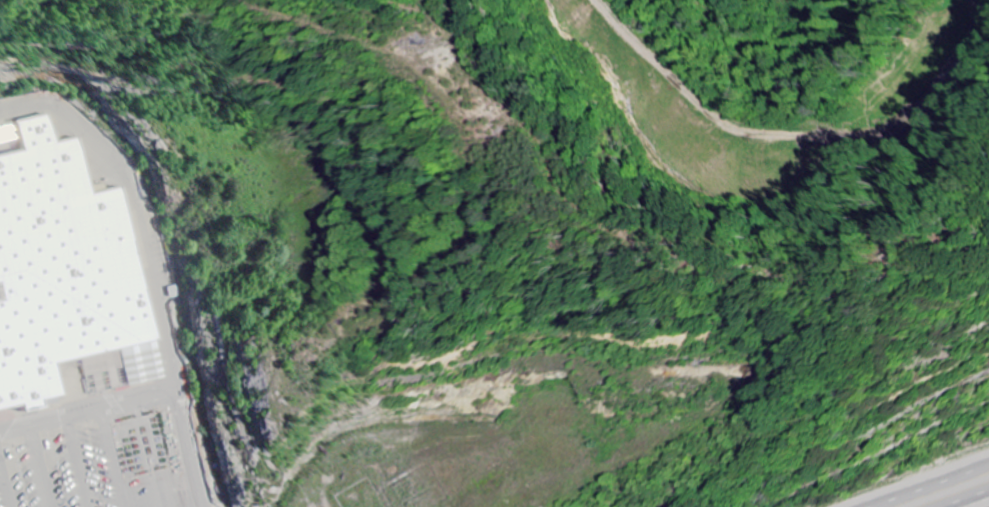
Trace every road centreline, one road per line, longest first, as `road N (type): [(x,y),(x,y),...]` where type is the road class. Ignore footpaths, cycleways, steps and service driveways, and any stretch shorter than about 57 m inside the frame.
road 1 (trunk): [(988,460),(858,506)]

